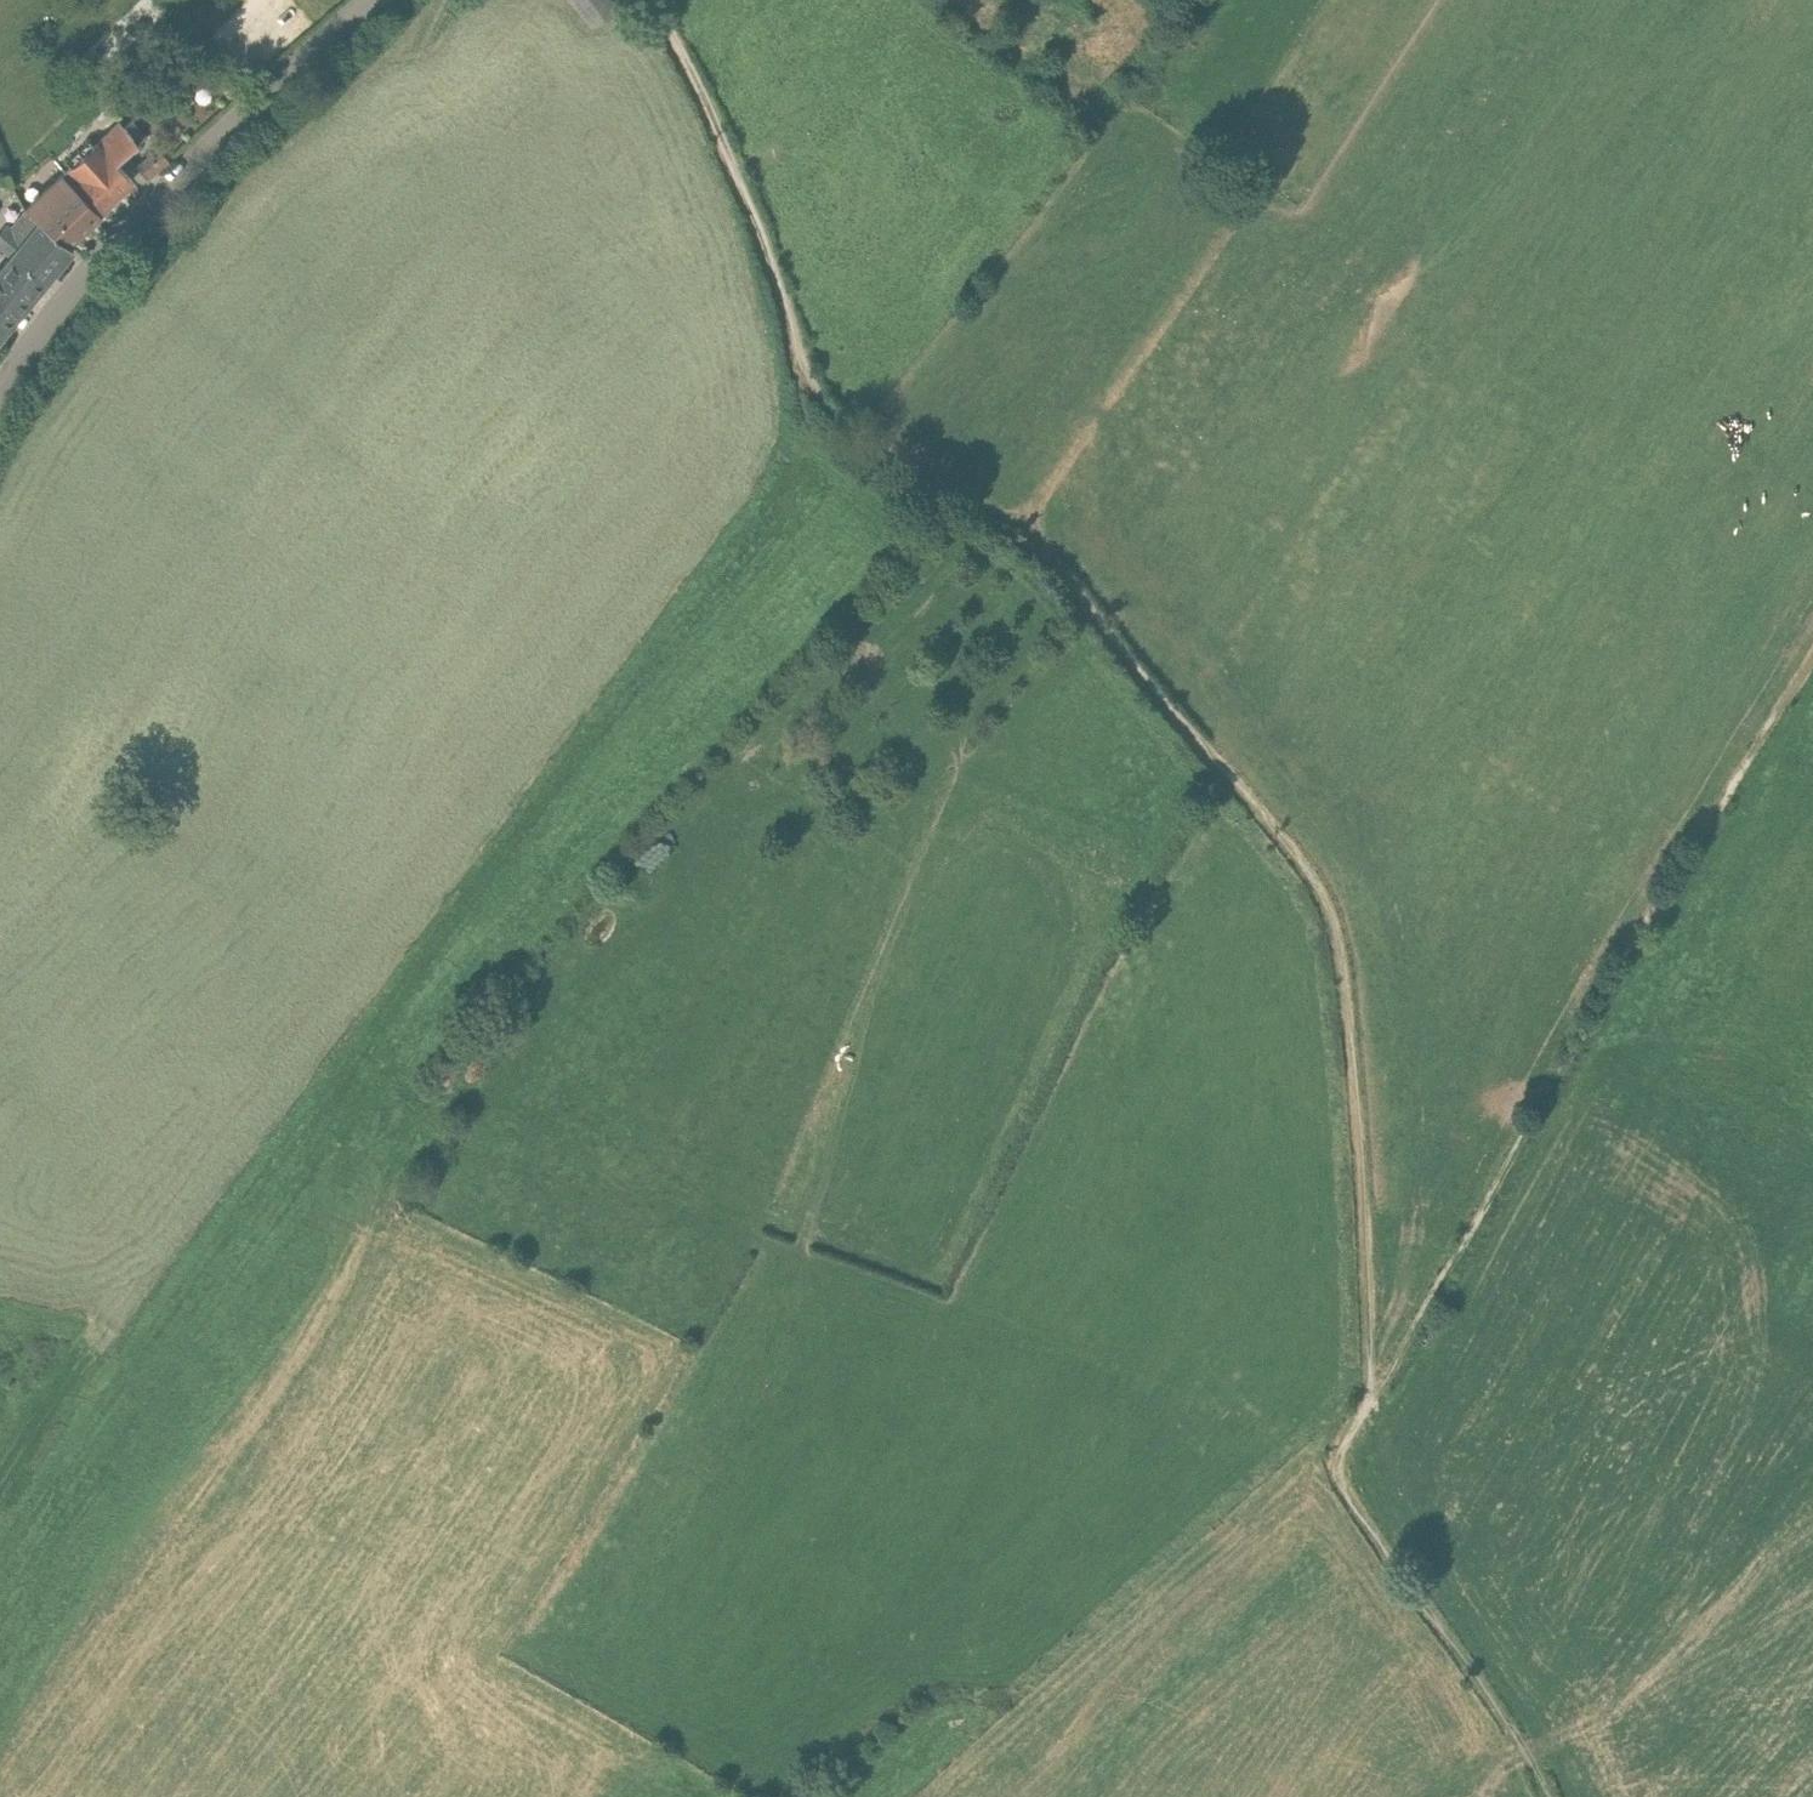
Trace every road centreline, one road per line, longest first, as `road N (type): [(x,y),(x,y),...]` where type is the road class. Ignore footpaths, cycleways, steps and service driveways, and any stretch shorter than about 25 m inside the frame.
road 1 (track): [(1369,1402),(1359,1103),(1344,972),(1327,905),(1065,577),(1020,541),(882,465),(832,417),(809,377),(706,103),(650,0)]
road 2 (track): [(1369,1402),(1634,943),(1812,657)]
road 3 (unclassified): [(0,388),(152,204),(371,0)]
road 4 (track): [(1546,1796),(1514,1733),(1341,1483),(1339,1453),(1369,1402)]

